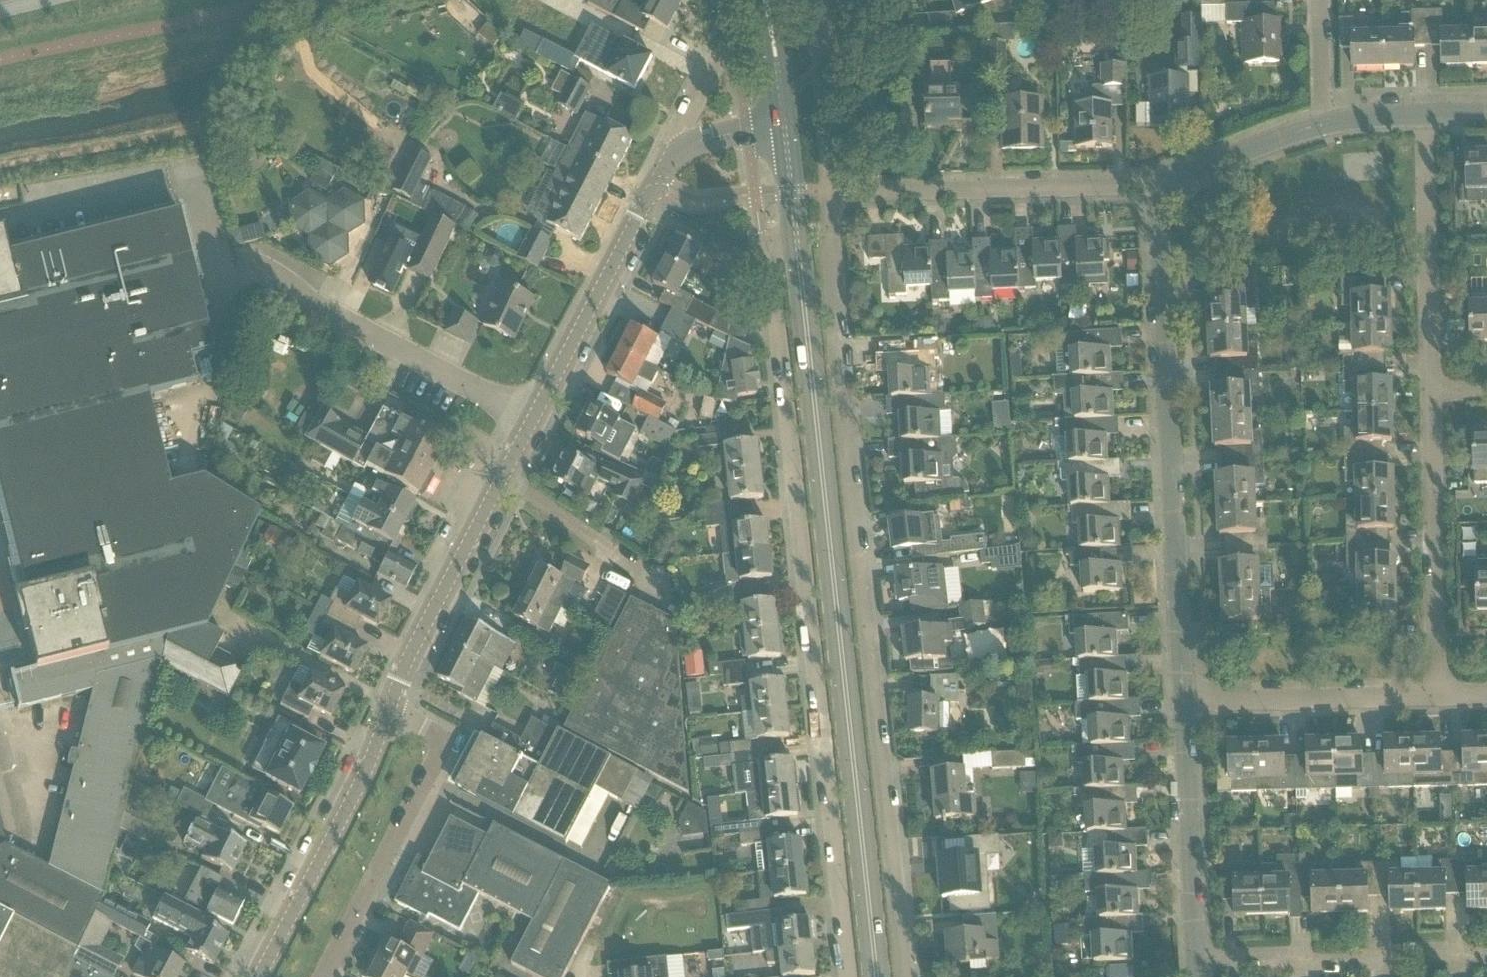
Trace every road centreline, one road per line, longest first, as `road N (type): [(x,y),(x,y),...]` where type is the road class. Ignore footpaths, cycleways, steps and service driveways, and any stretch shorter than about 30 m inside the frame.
road 1 (residential): [(906,976),(839,373),(830,191)]
road 2 (residential): [(796,230),(767,269),(849,976)]
road 3 (tertiary): [(796,230),(879,976)]
road 4 (residential): [(1184,698),(1162,194)]
road 5 (residential): [(334,976),(449,740),(394,694)]
road 6 (residential): [(830,191),(1133,185),(1162,194)]
road 7 (tertiary): [(257,976),(394,694)]
road 8 (tertiary): [(394,694),(537,419)]
road 9 (residential): [(537,419),(266,273)]
road 10 (tertiary): [(537,419),(681,152)]
road 11 (residential): [(1441,689),(1437,390)]
road 12 (unclassified): [(1203,961),(1486,948)]
road 13 (residential): [(1437,390),(1435,109)]
road 14 (residential): [(1203,961),(1184,698)]
road 15 (residential): [(1184,698),(1441,689)]
road 16 (residential): [(830,191),(814,0)]
road 17 (residential): [(1162,194),(1191,165),(1321,122)]
road 18 (tertiary): [(766,0),(786,129)]
road 19 (residential): [(1321,122),(1316,0)]

